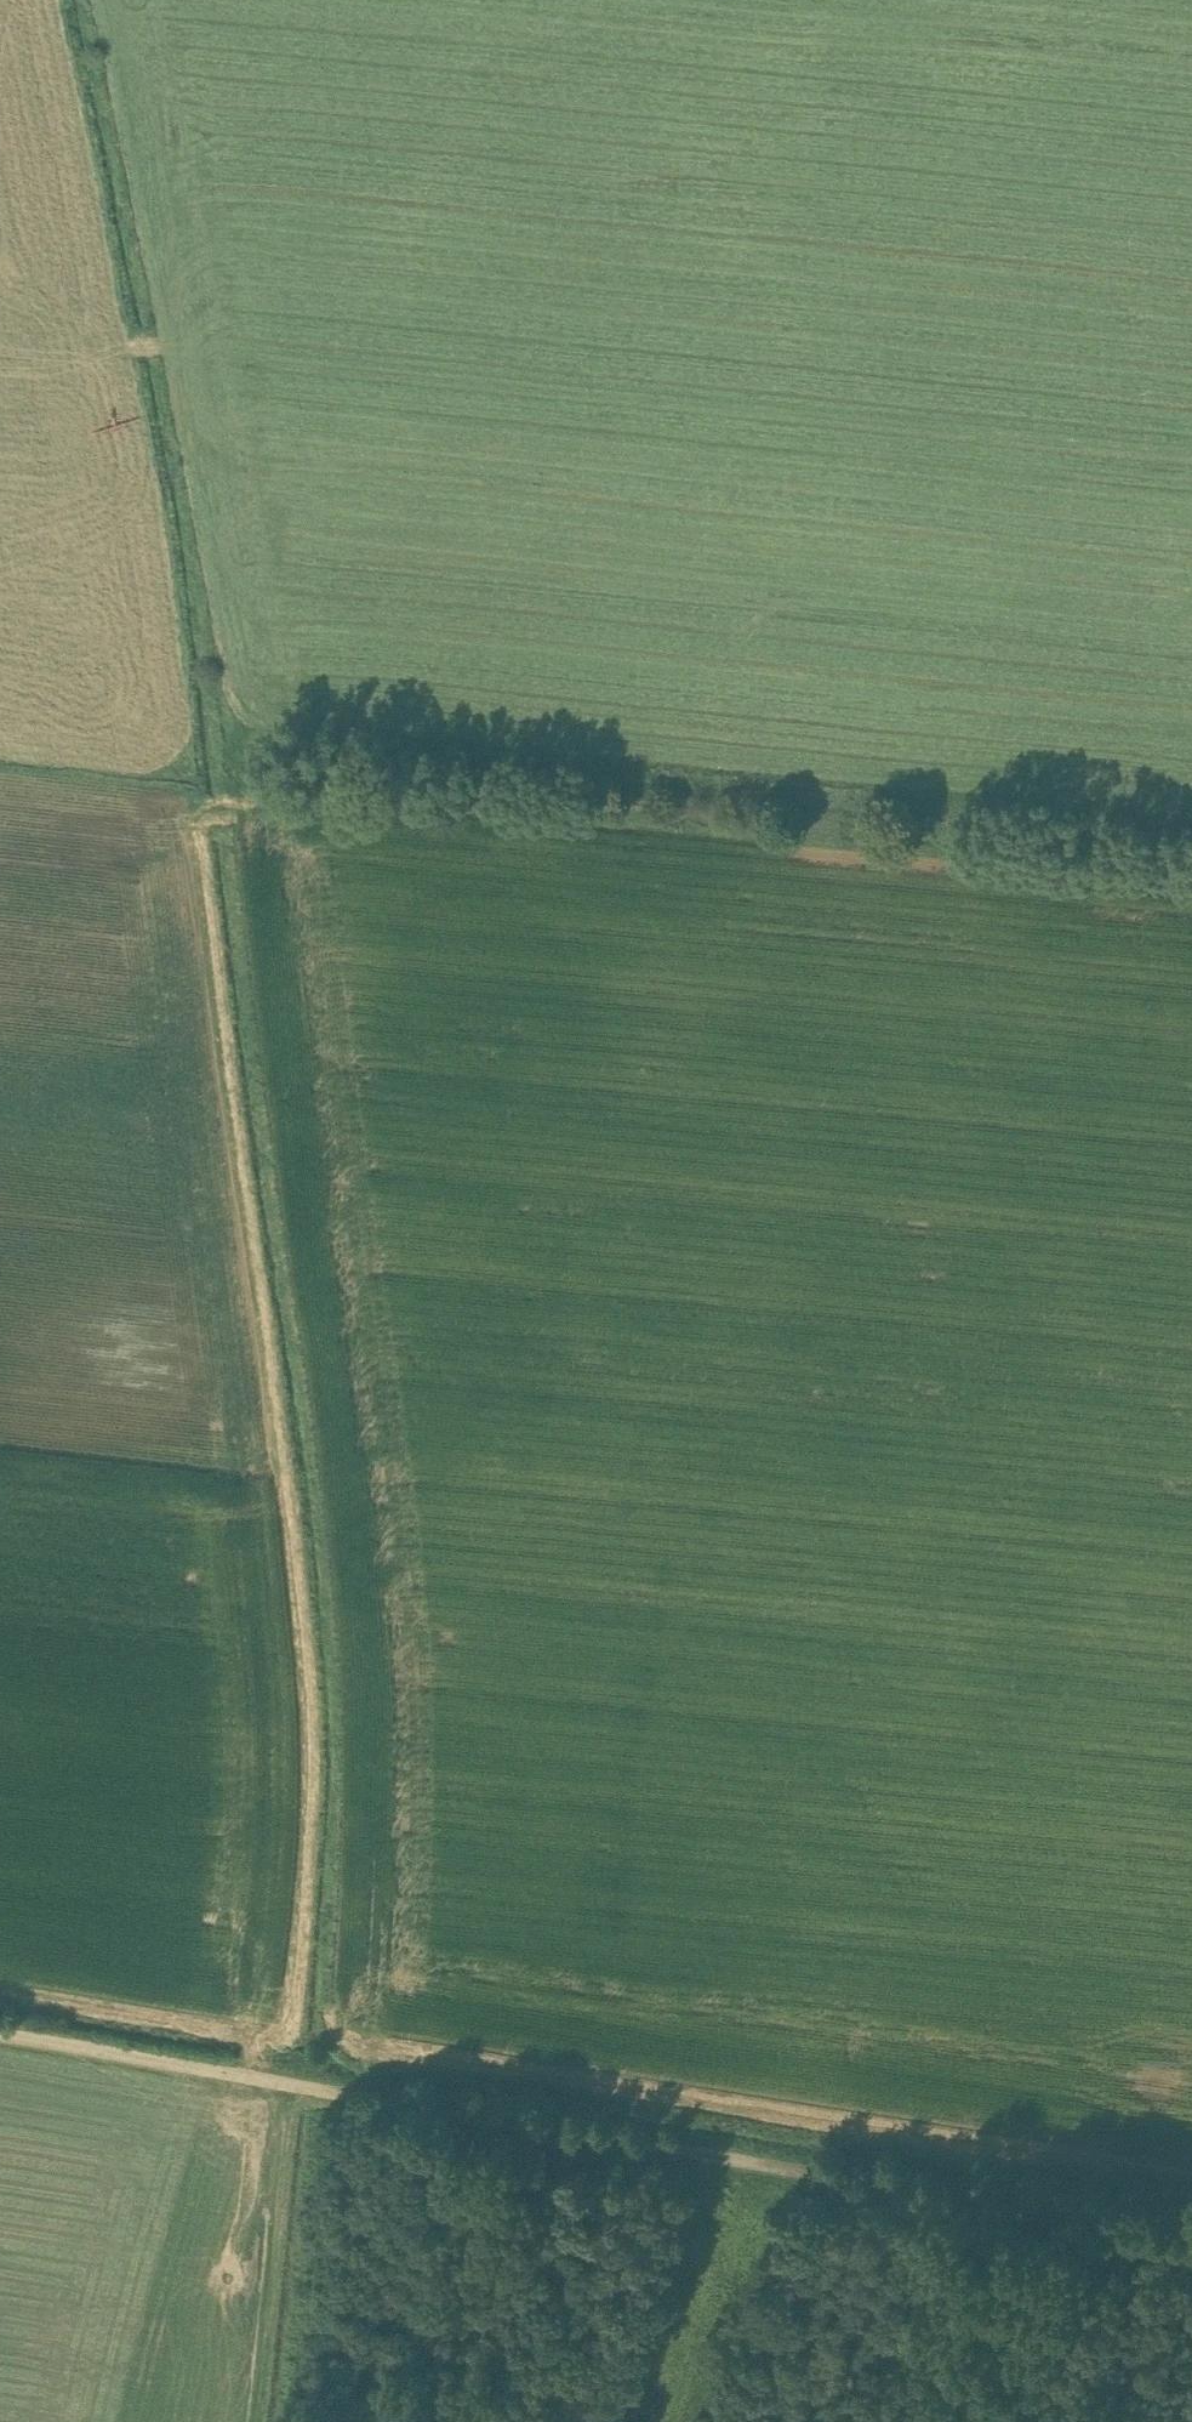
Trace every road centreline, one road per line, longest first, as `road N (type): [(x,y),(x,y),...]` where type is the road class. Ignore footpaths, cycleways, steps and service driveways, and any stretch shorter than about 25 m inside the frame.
road 1 (track): [(0,2033),(1191,2235)]

